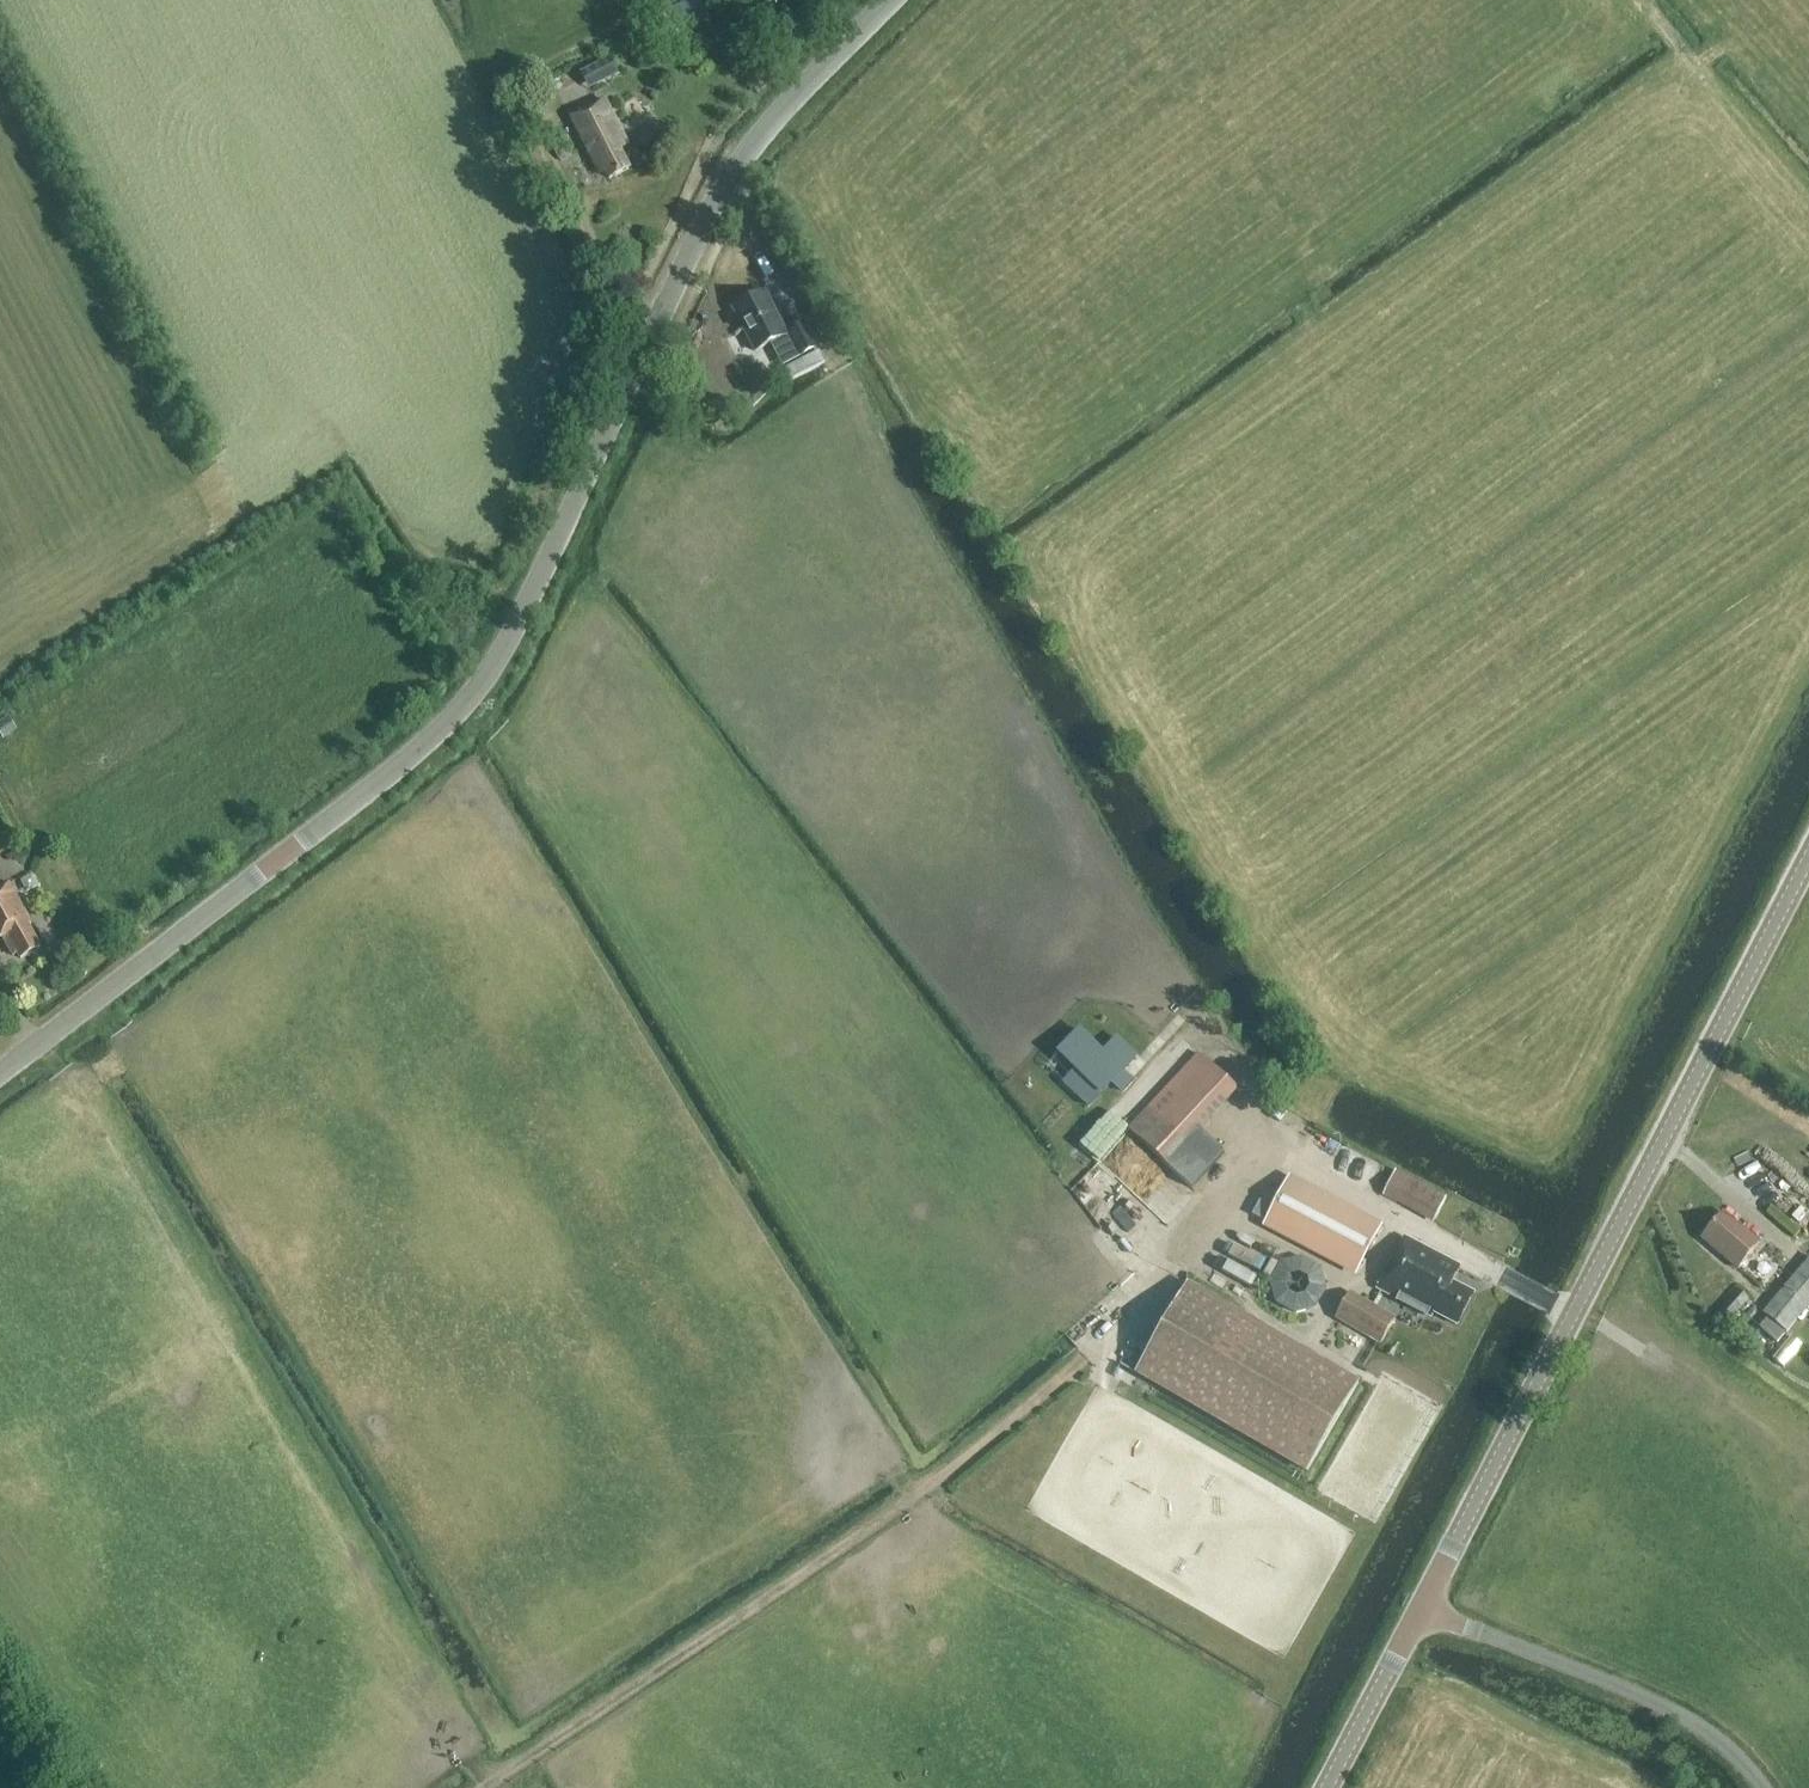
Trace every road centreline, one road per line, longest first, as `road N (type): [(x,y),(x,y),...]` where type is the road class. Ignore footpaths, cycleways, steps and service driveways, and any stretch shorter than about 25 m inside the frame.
road 1 (unclassified): [(0,1071),(460,712),(514,630),(684,228),(891,0)]
road 2 (tertiary): [(1422,1610),(1808,857)]
road 3 (unclassified): [(1764,1787),(1730,1749),(1681,1714),(1422,1610)]
road 4 (tertiary): [(1328,1787),(1422,1610)]

